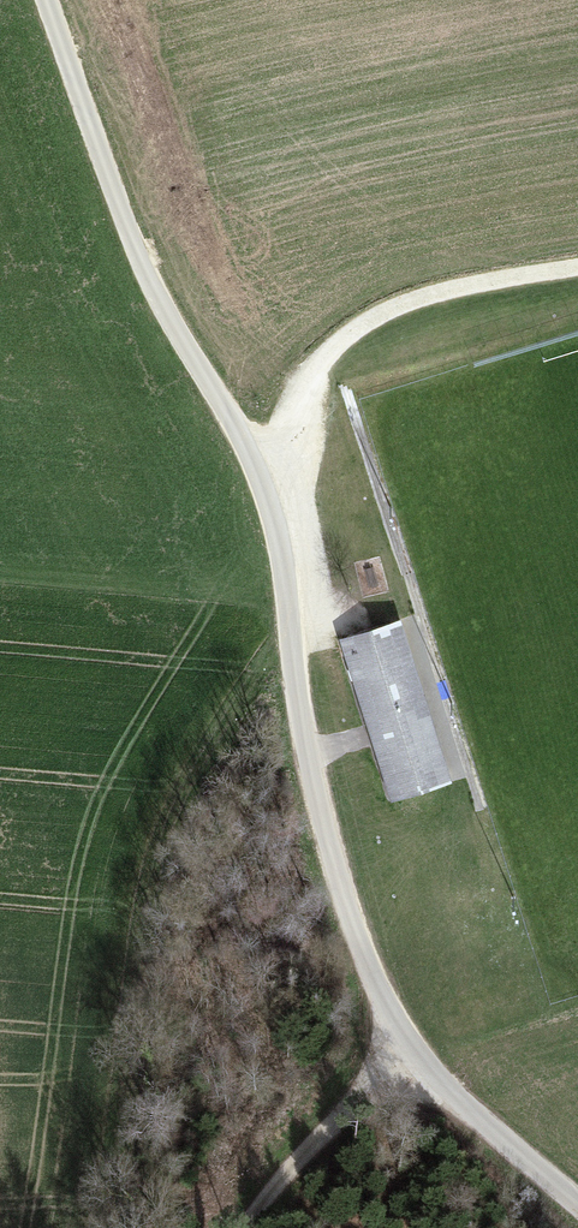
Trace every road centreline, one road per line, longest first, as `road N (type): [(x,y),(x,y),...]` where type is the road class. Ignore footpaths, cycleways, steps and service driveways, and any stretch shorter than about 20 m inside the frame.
road 1 (unclassified): [(577,1212),(435,1087),(356,952),(309,769),(259,479),(164,315),(108,190),(41,0)]
road 2 (track): [(259,479),(291,434),(322,357),(382,309),(440,290),(577,270)]
road 3 (track): [(412,1055),(332,1122),(242,1227)]

